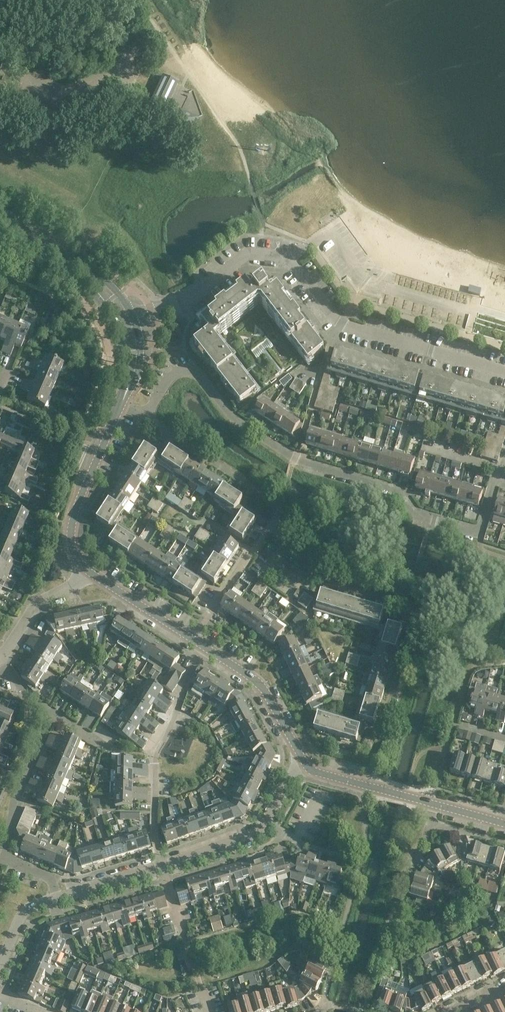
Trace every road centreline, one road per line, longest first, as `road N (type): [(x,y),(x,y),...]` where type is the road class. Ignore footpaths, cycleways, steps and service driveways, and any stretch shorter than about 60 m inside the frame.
road 1 (residential): [(504,371),(347,325),(285,257),(246,254),(175,305)]
road 2 (residential): [(366,785),(411,614),(331,578),(268,532)]
road 3 (residential): [(295,458),(397,490),(416,514),(481,533),(498,480)]
road 4 (residential): [(163,866),(155,836),(156,755),(202,644)]
road 5 (residential): [(295,458),(232,417),(193,370),(172,374),(145,416)]
road 6 (residential): [(268,532),(279,512),(266,495),(145,416)]
road 7 (residential): [(163,866),(259,832),(305,763)]
road 8 (tertiary): [(88,571),(73,549),(72,524),(121,403)]
road 9 (tertiary): [(305,763),(260,684),(202,644)]
road 10 (residential): [(6,860),(14,795),(50,713)]
road 11 (tertiary): [(501,821),(366,785)]
road 12 (residential): [(193,639),(268,532)]
road 13 (unclassified): [(0,657),(37,602),(88,571)]
road 14 (tertiary): [(193,639),(88,571)]

